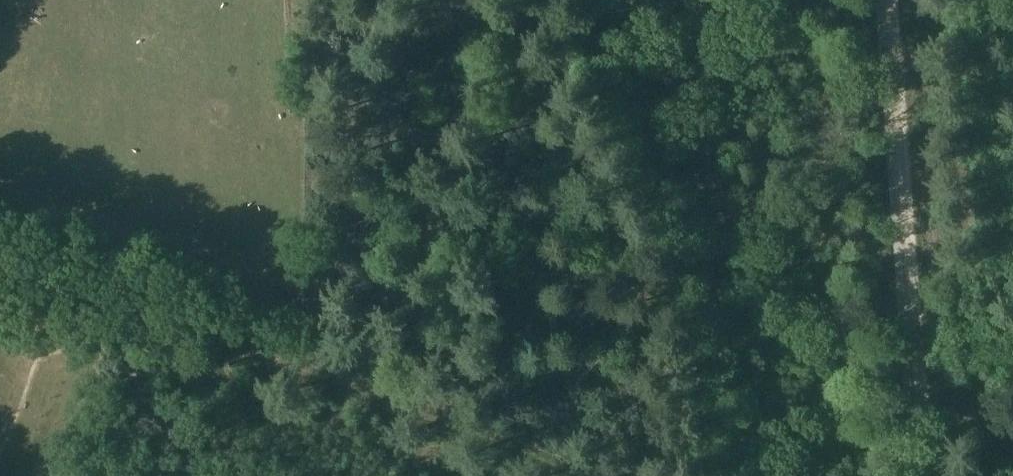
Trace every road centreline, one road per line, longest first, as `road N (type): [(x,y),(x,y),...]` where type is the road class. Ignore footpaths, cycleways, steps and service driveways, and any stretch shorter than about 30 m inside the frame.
road 1 (track): [(559,0),(583,30),(661,204),(689,291),(708,475)]
road 2 (track): [(925,475),(888,0)]

